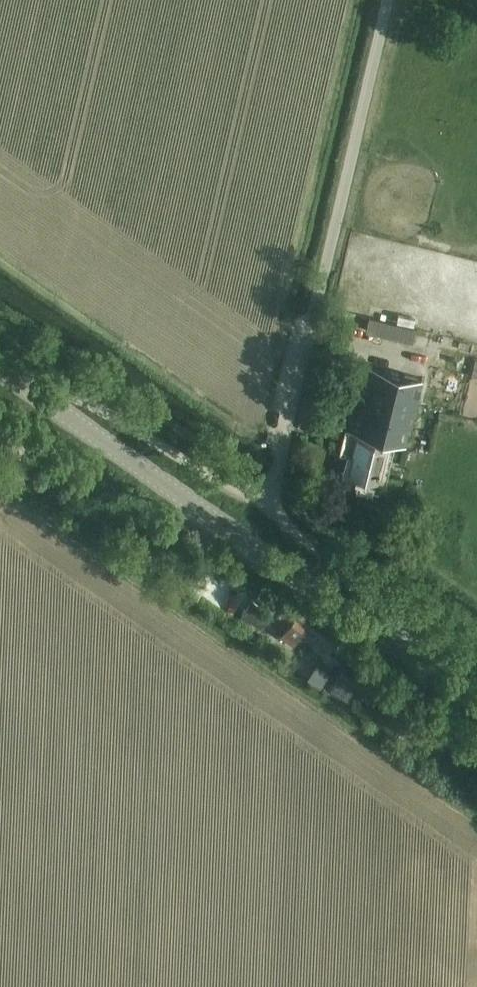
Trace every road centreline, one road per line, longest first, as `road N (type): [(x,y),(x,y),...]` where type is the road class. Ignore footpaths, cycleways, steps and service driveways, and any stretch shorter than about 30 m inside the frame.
road 1 (track): [(5,492),(476,818)]
road 2 (secondary): [(424,665),(15,379)]
road 3 (unclassified): [(260,504),(94,407),(15,379)]
road 4 (unclassified): [(386,0),(325,266)]
road 5 (unclassified): [(260,504),(277,472),(325,266)]
road 6 (unclassified): [(424,665),(378,604),(260,504)]
road 7 (track): [(476,655),(396,595),(351,580)]

